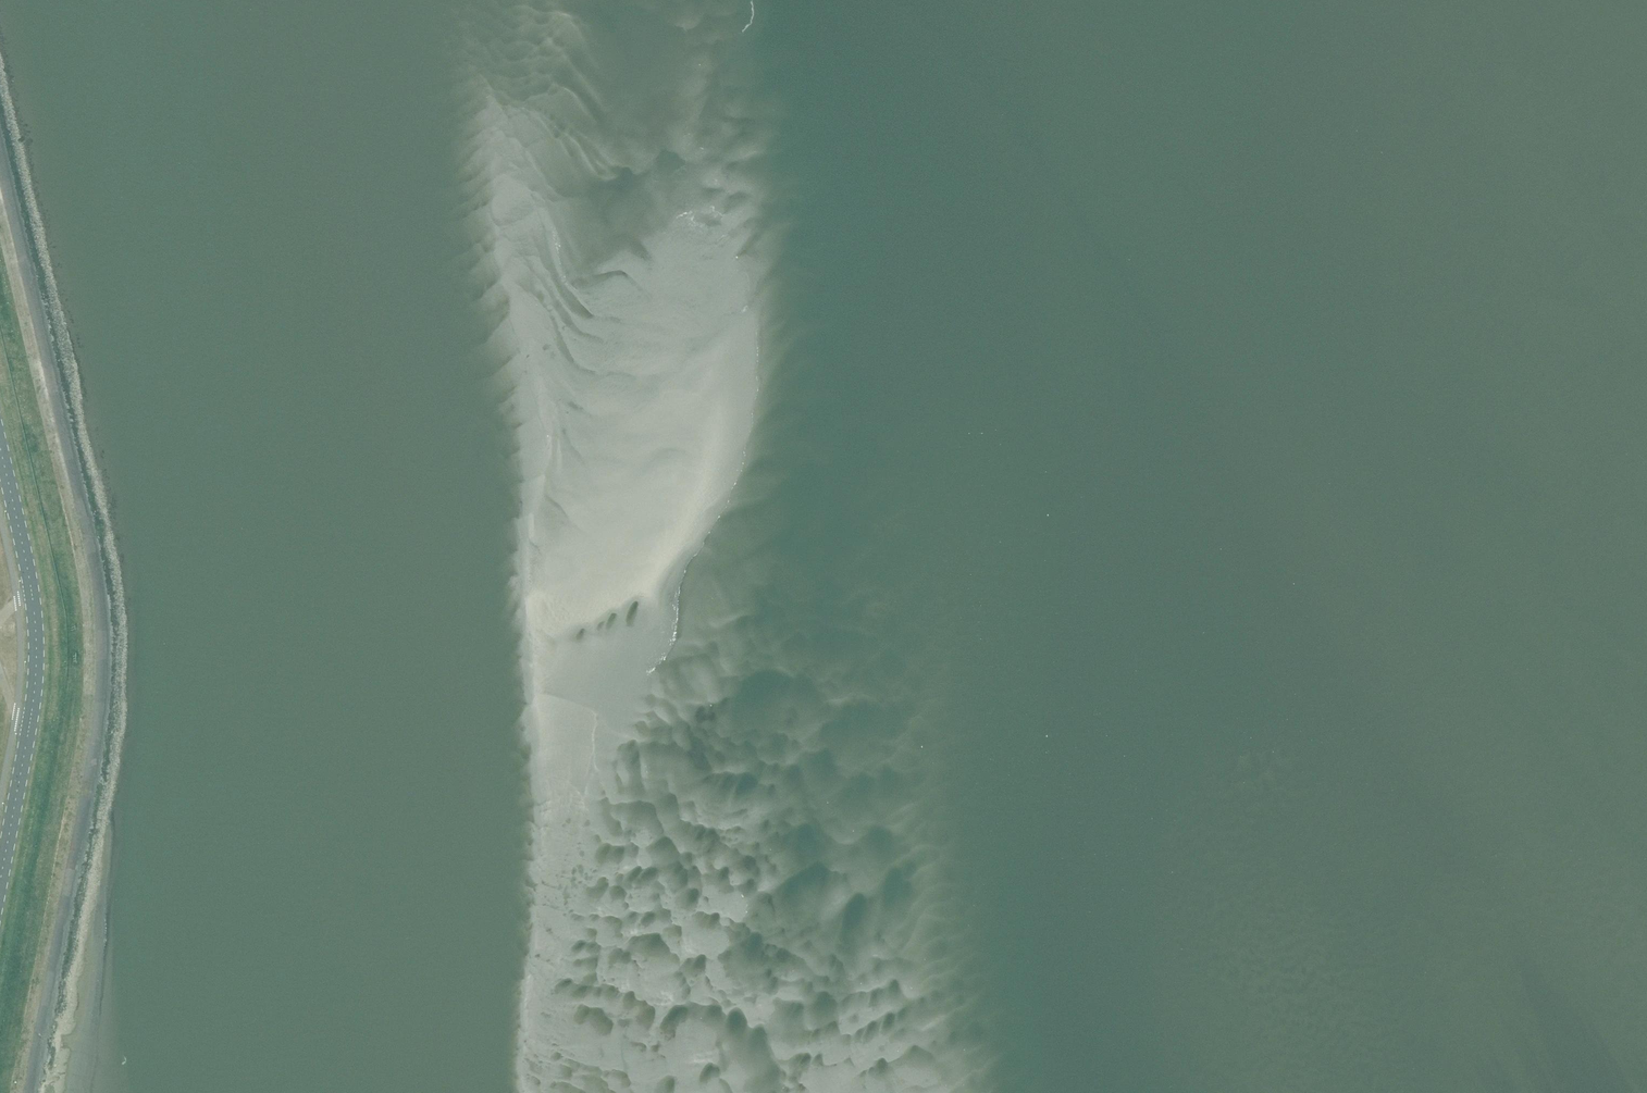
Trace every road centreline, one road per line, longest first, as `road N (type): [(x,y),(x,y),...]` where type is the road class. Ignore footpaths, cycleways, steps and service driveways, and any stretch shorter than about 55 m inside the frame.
road 1 (unclassified): [(0,882),(37,647),(0,447)]

